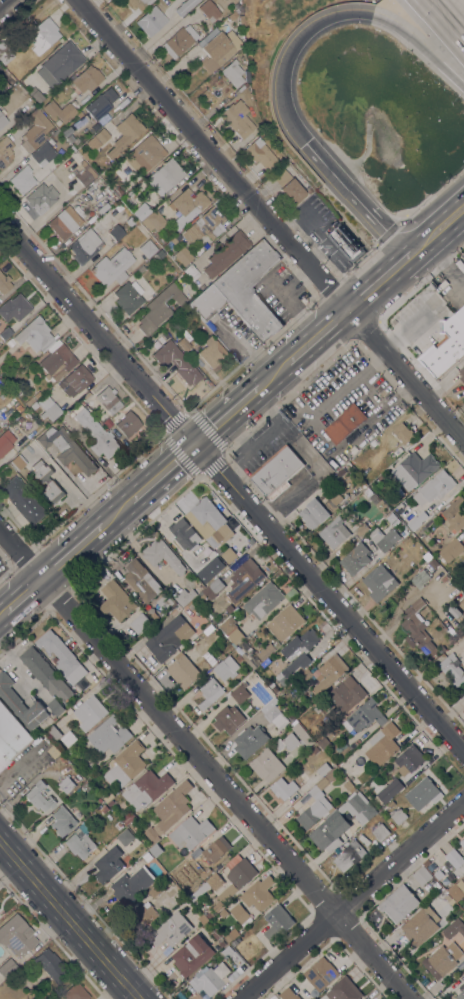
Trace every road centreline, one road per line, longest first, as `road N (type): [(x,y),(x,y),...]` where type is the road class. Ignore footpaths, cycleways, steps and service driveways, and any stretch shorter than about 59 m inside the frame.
road 1 (residential): [(463,755),(0,221)]
road 2 (residential): [(407,998),(0,532)]
road 3 (residential): [(463,444),(76,0)]
road 4 (motorway): [(409,242),(379,226),(295,134),(280,106),(278,76),(307,32),(352,15),(393,27),(463,89)]
road 5 (residential): [(463,803),(240,998)]
road 6 (secondary): [(141,998),(0,840)]

